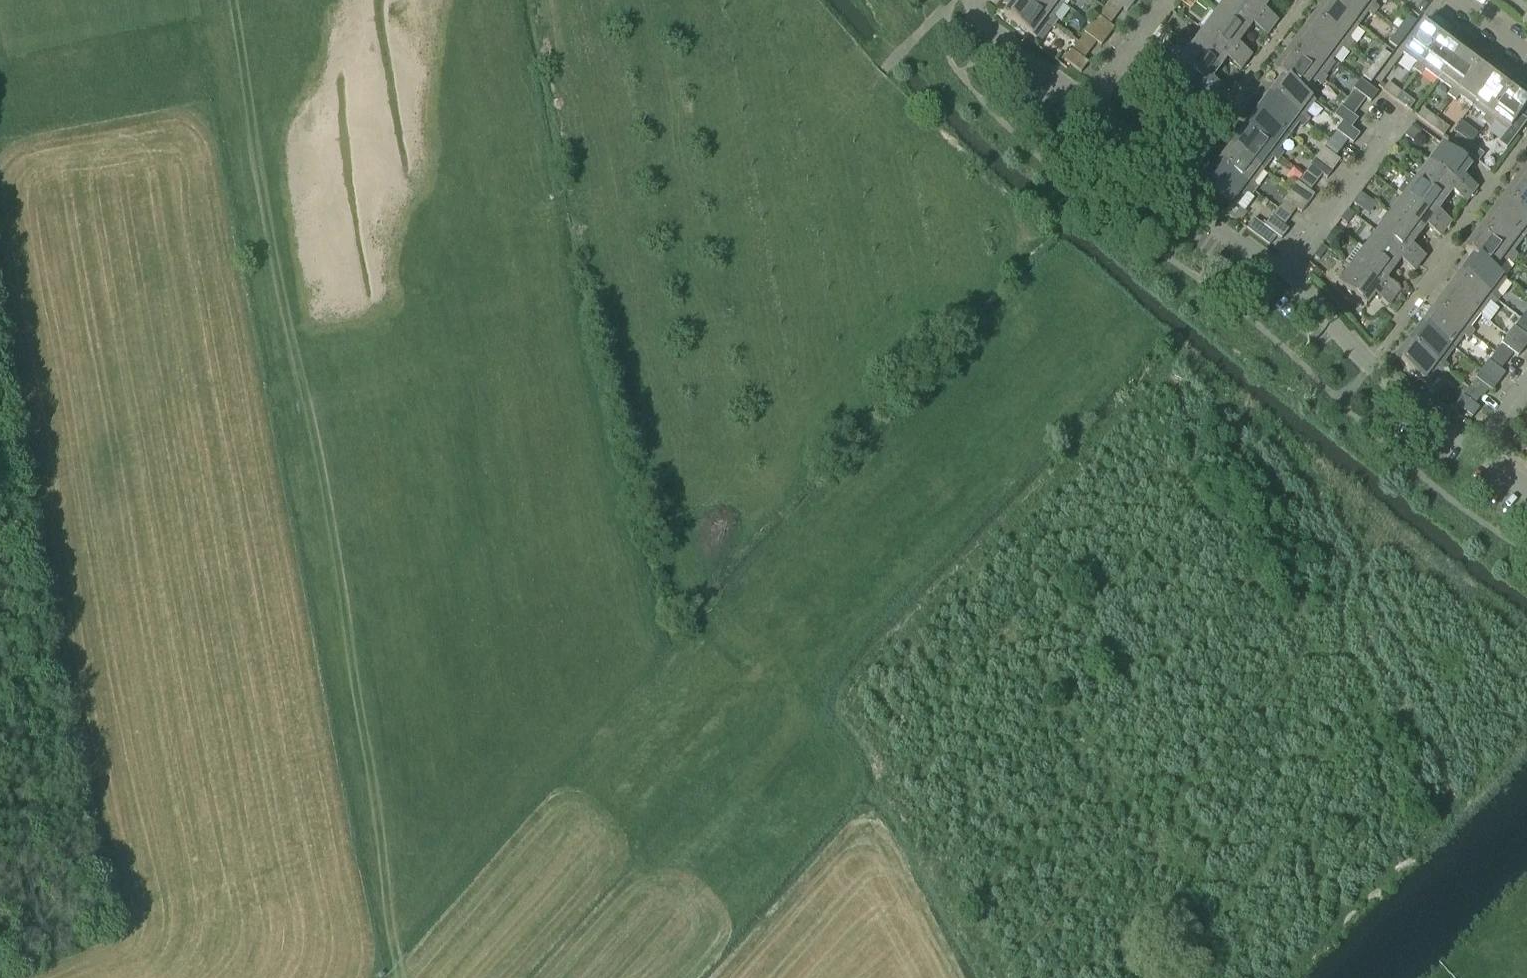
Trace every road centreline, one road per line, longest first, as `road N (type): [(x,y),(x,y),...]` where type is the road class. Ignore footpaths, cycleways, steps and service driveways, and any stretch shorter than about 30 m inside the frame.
road 1 (residential): [(1481,448),(1371,367),(1286,273)]
road 2 (residential): [(1286,273),(1196,213),(1092,103)]
road 3 (residential): [(1401,120),(1286,273)]
road 4 (residential): [(1092,103),(983,28),(976,0)]
road 5 (residential): [(1092,103),(1163,0)]

